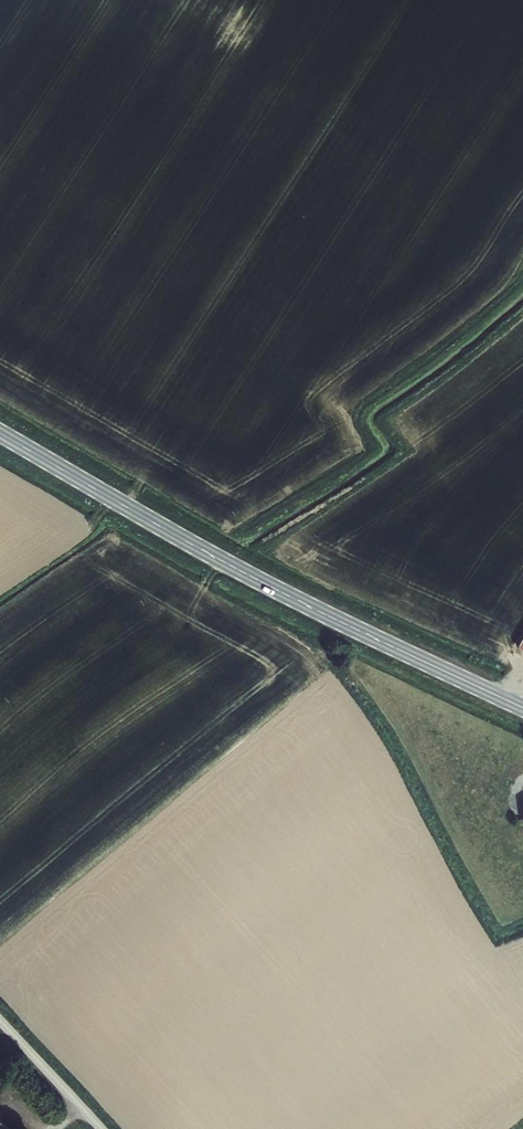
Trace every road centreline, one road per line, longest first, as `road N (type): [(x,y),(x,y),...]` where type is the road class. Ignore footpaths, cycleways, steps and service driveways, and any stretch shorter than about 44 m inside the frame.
road 1 (secondary): [(0,432),(259,580),(522,708)]
road 2 (track): [(522,282),(364,408),(366,452),(223,561)]
road 3 (unclassified): [(100,1128),(0,1022)]

